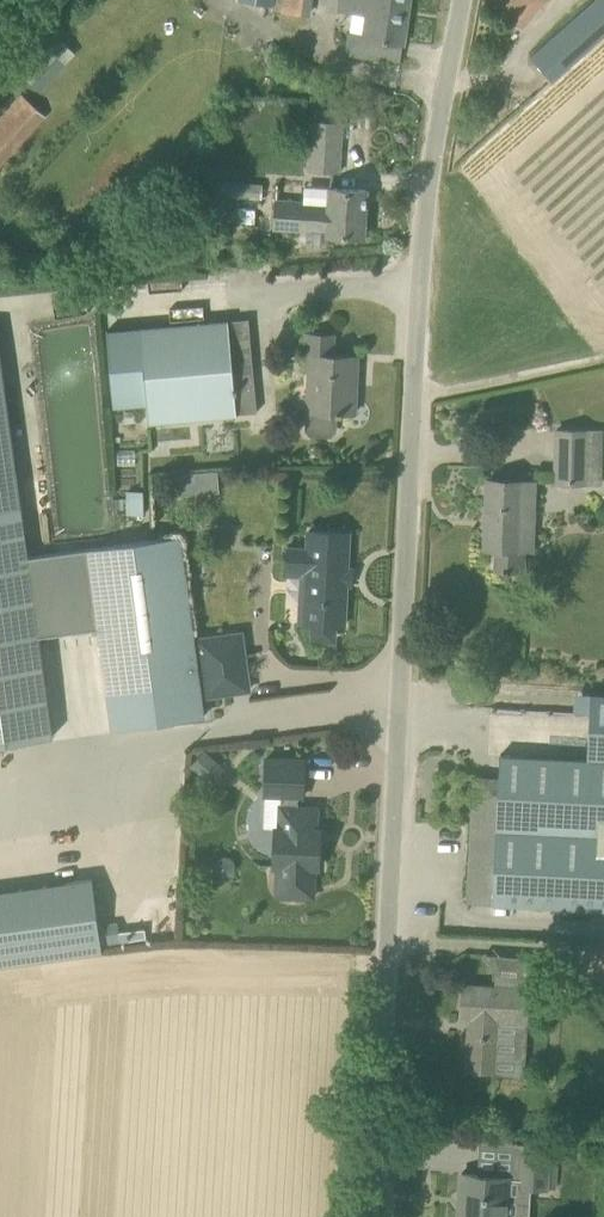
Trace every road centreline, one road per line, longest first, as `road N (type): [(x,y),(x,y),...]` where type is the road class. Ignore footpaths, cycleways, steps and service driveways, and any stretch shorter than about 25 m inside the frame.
road 1 (unclassified): [(369,1216),(419,283),(433,150),(461,0)]

